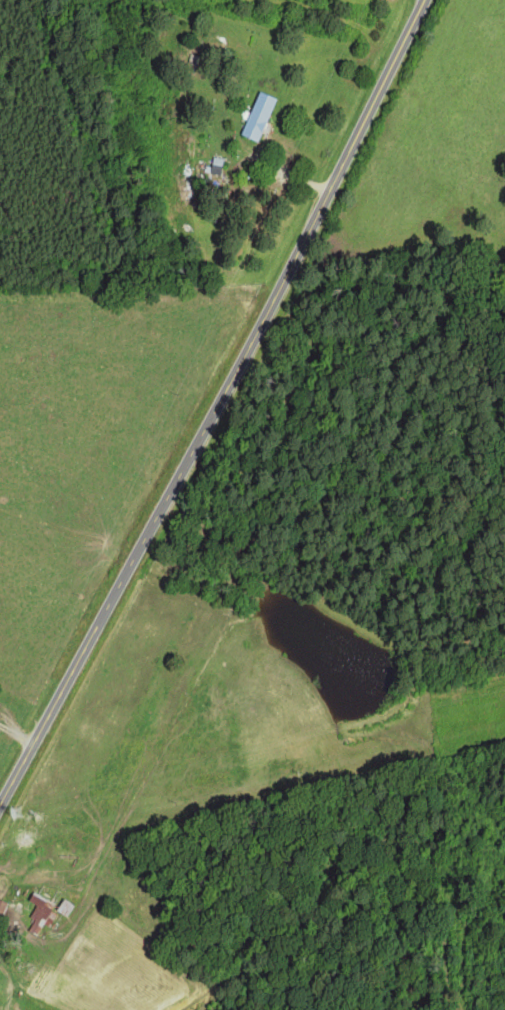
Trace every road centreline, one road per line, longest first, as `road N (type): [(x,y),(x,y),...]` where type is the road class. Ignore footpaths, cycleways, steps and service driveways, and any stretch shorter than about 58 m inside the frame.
road 1 (residential): [(0,802),(252,342),(425,0)]

